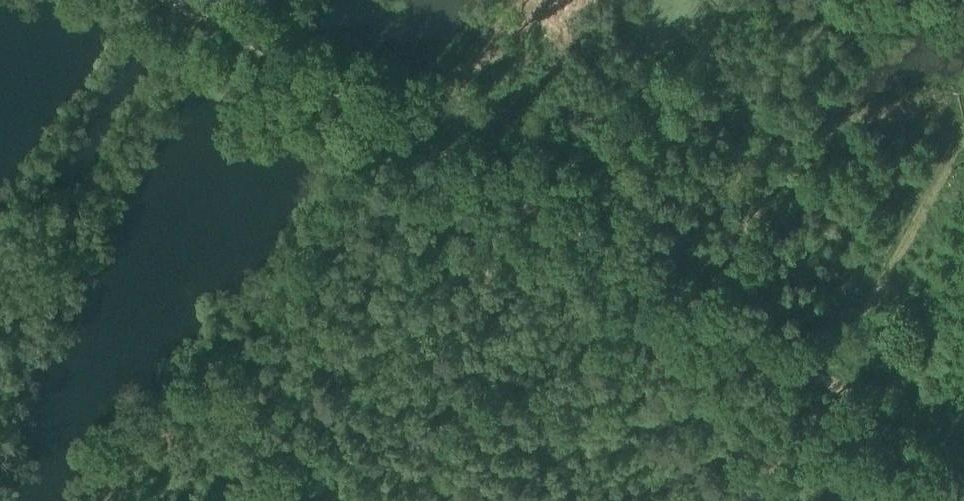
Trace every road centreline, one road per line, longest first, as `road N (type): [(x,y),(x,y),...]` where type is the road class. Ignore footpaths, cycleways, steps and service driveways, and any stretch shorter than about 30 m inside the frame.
road 1 (track): [(518,210),(963,476)]
road 2 (track): [(153,0),(518,210)]

